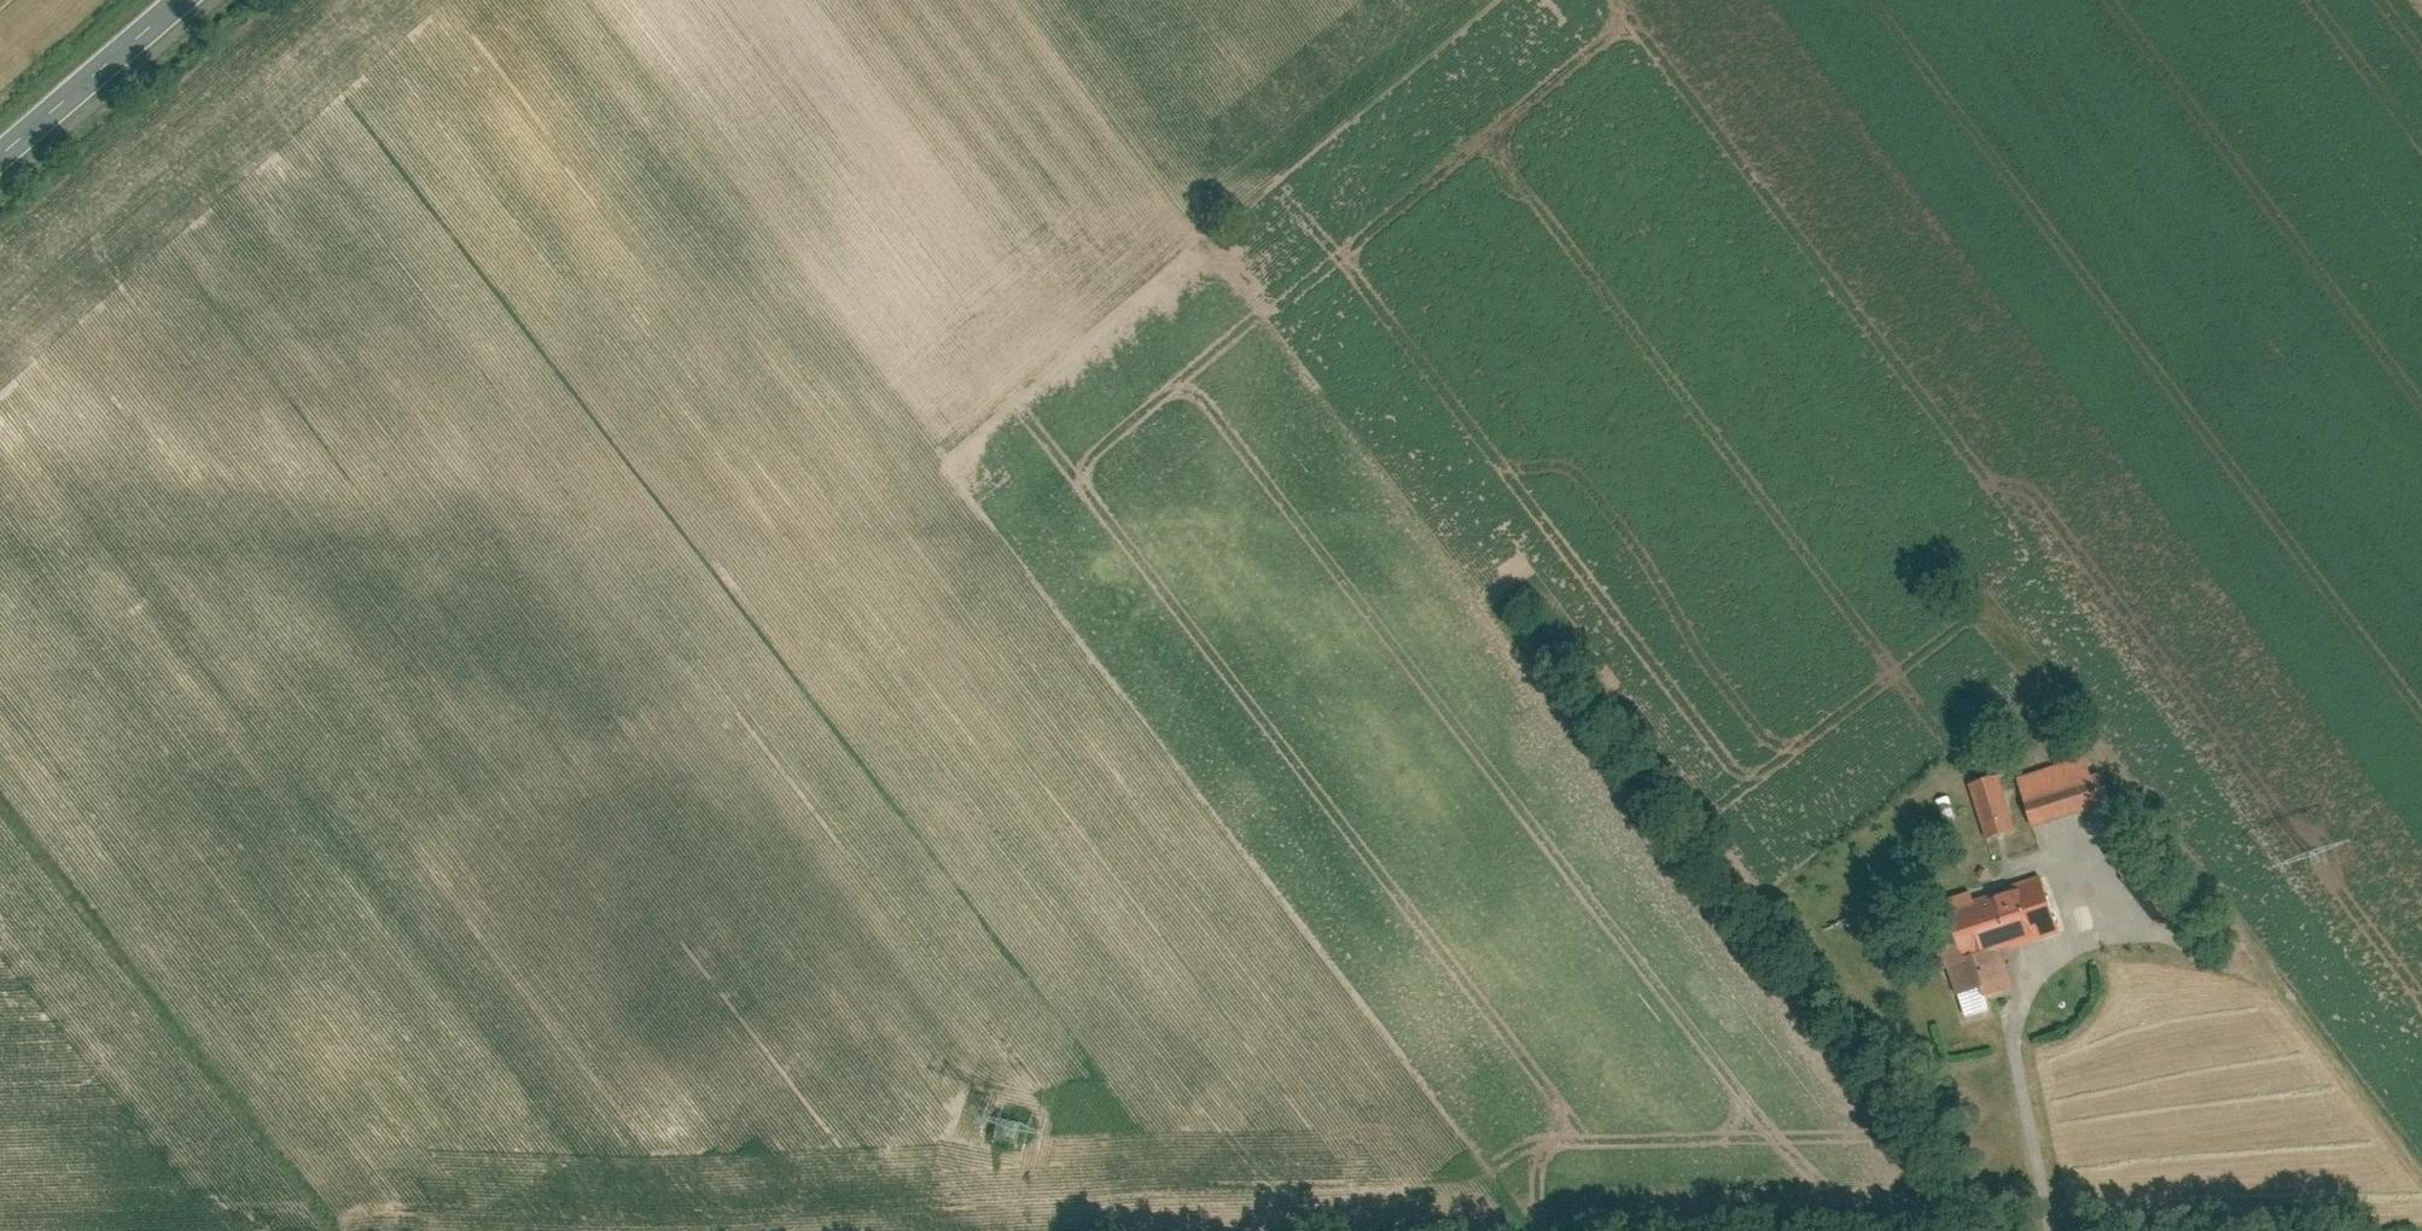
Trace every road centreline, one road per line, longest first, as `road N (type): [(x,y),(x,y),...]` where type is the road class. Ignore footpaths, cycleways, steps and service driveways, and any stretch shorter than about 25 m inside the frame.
road 1 (secondary): [(182,0),(0,155)]

